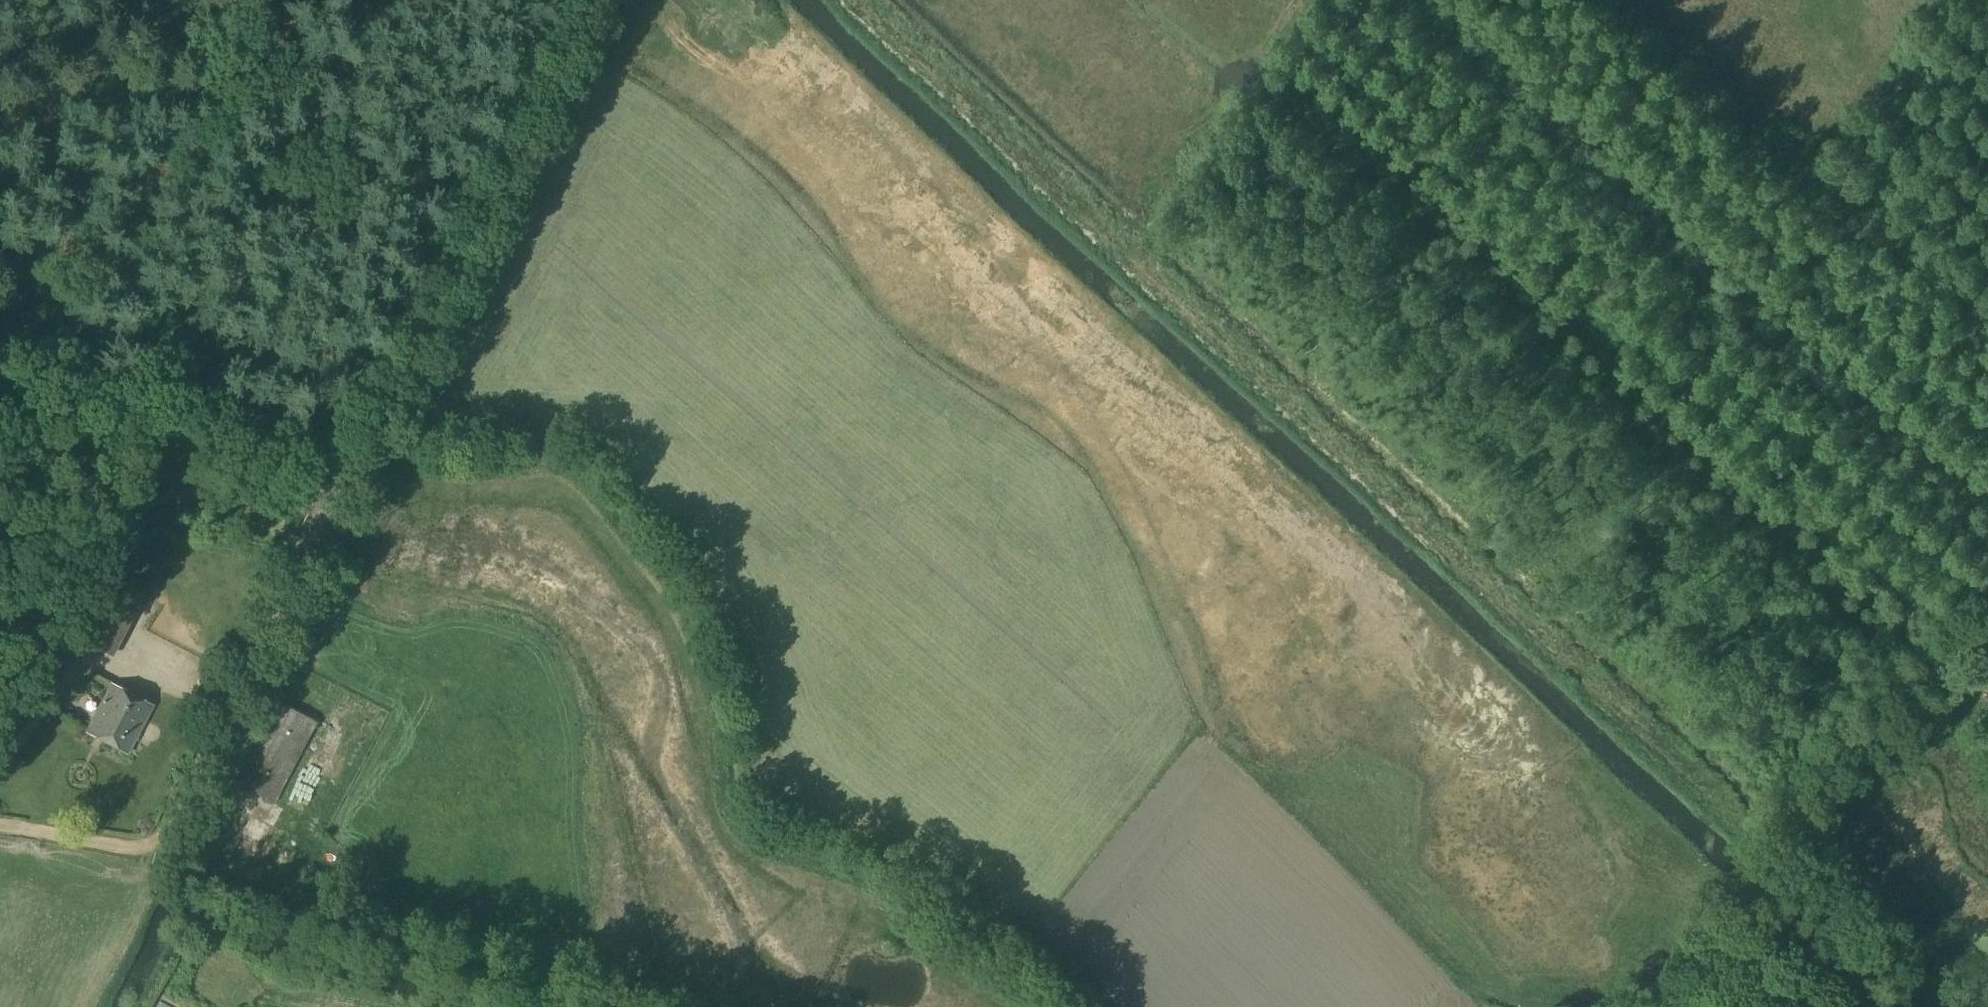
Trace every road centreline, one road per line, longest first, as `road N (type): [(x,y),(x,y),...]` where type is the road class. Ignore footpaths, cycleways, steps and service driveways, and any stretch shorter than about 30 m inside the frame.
road 1 (track): [(0,825),(154,851)]

